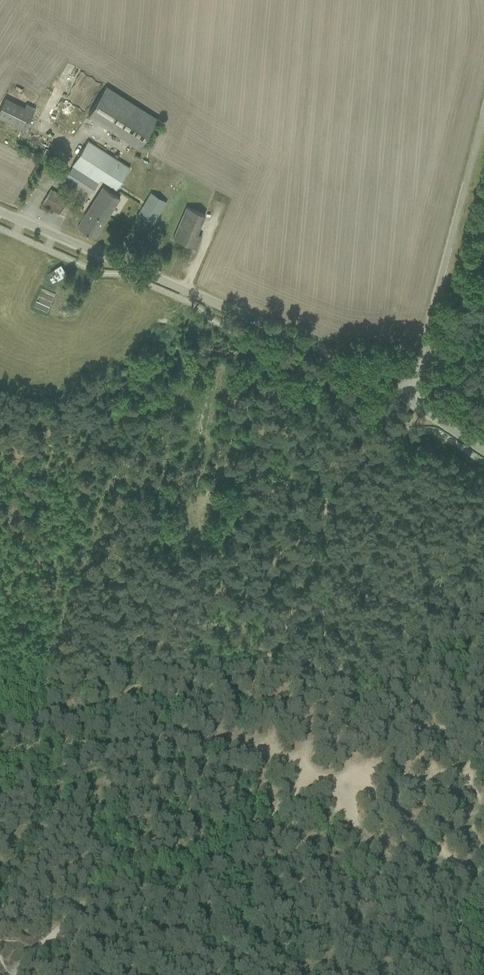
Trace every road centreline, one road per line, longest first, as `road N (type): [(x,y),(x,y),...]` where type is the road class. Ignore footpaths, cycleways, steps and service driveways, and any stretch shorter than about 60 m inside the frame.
road 1 (unclassified): [(400,394),(276,330),(0,216)]

